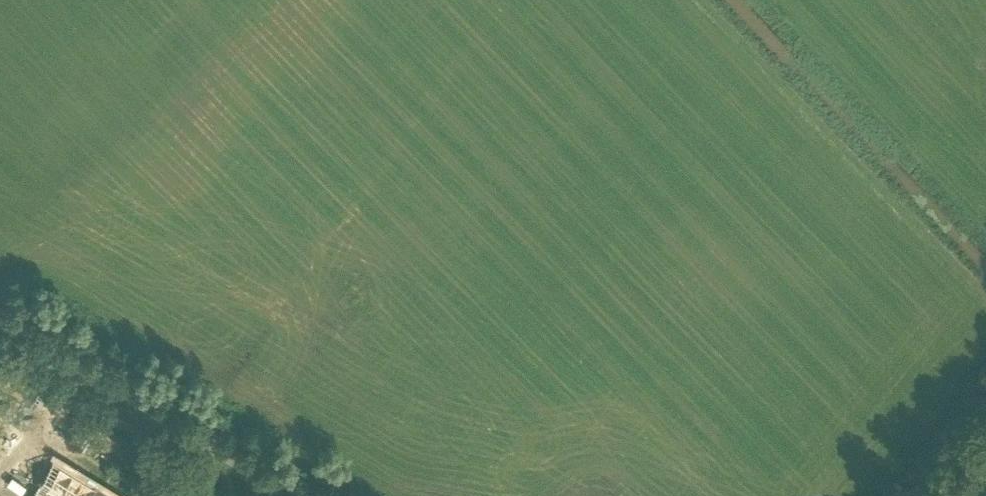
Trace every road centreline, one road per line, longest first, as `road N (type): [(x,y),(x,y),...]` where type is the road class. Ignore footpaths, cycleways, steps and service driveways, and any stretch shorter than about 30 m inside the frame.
road 1 (unclassified): [(296,495),(0,318)]

